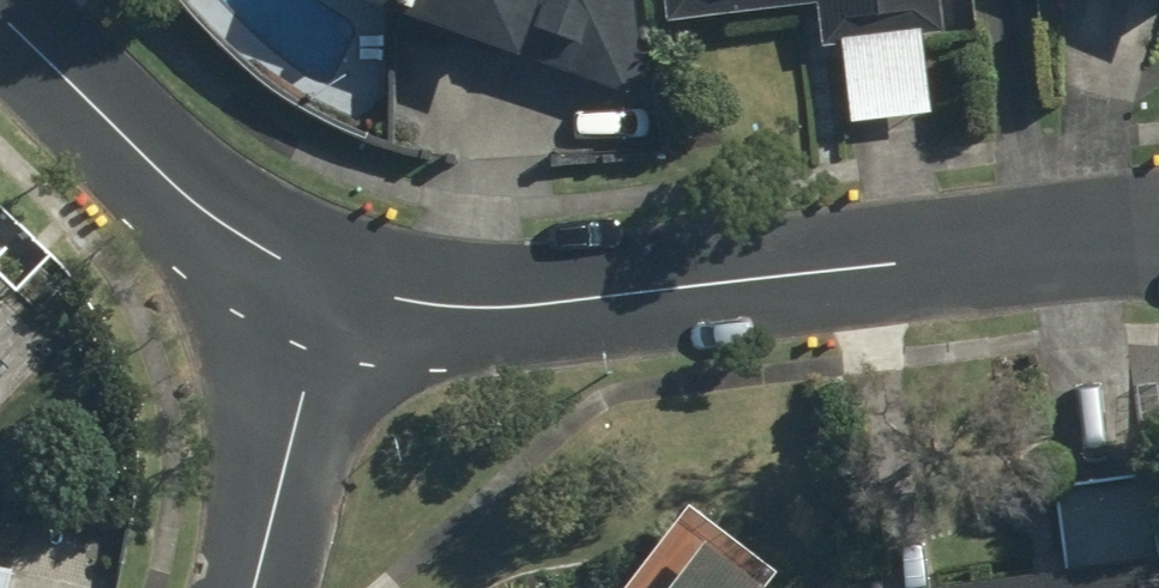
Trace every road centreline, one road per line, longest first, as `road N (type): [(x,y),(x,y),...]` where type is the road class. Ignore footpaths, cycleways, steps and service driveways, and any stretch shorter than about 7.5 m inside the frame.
road 1 (residential): [(324,312),(406,326),(1137,230)]
road 2 (residential): [(0,23),(244,265),(324,312)]
road 3 (residential): [(324,312),(252,587)]

